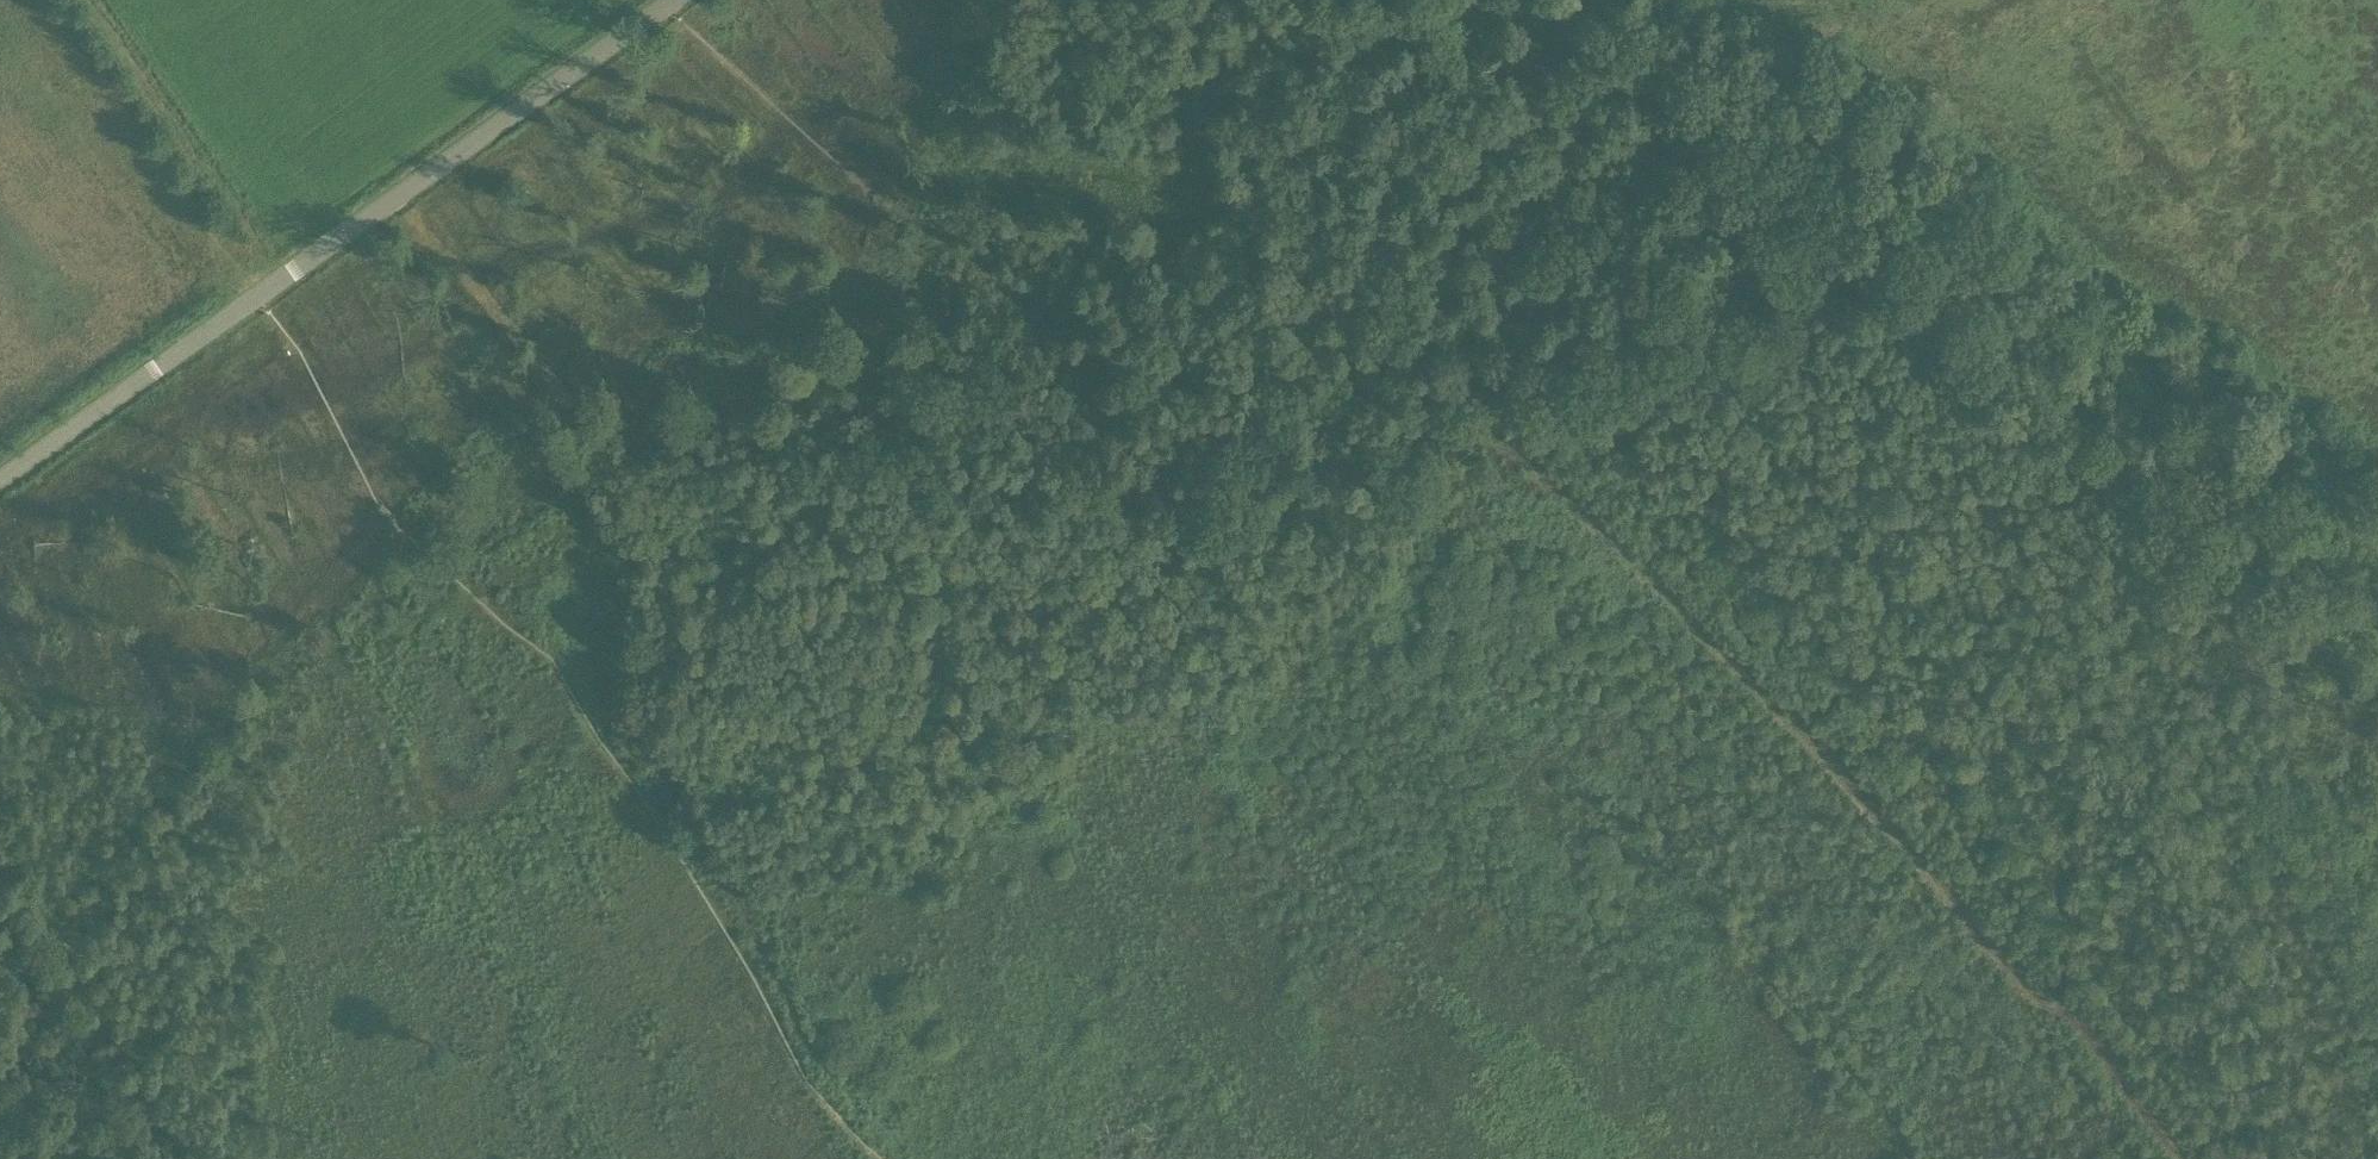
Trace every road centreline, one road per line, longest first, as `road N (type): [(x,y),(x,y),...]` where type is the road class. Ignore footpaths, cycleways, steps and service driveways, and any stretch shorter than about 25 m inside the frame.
road 1 (unclassified): [(0,479),(673,0)]
road 2 (track): [(93,0),(276,282)]

